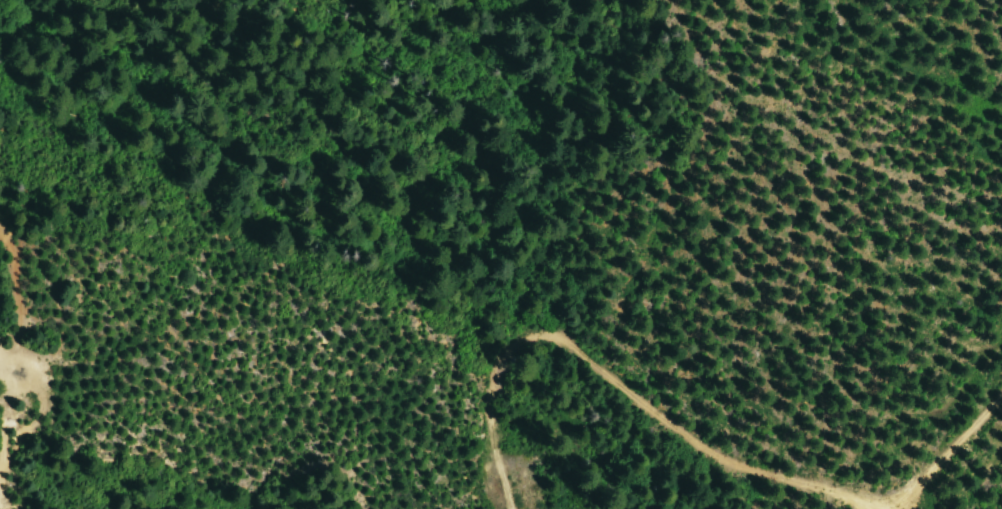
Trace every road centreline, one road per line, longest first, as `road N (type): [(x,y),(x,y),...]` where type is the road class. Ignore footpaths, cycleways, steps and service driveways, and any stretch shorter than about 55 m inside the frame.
road 1 (track): [(889,508),(697,442),(564,332),(544,327),(522,332),(503,358),(493,402),(508,508)]
road 2 (track): [(0,478),(15,324),(11,251),(0,237)]
road 3 (track): [(1001,389),(889,508)]

